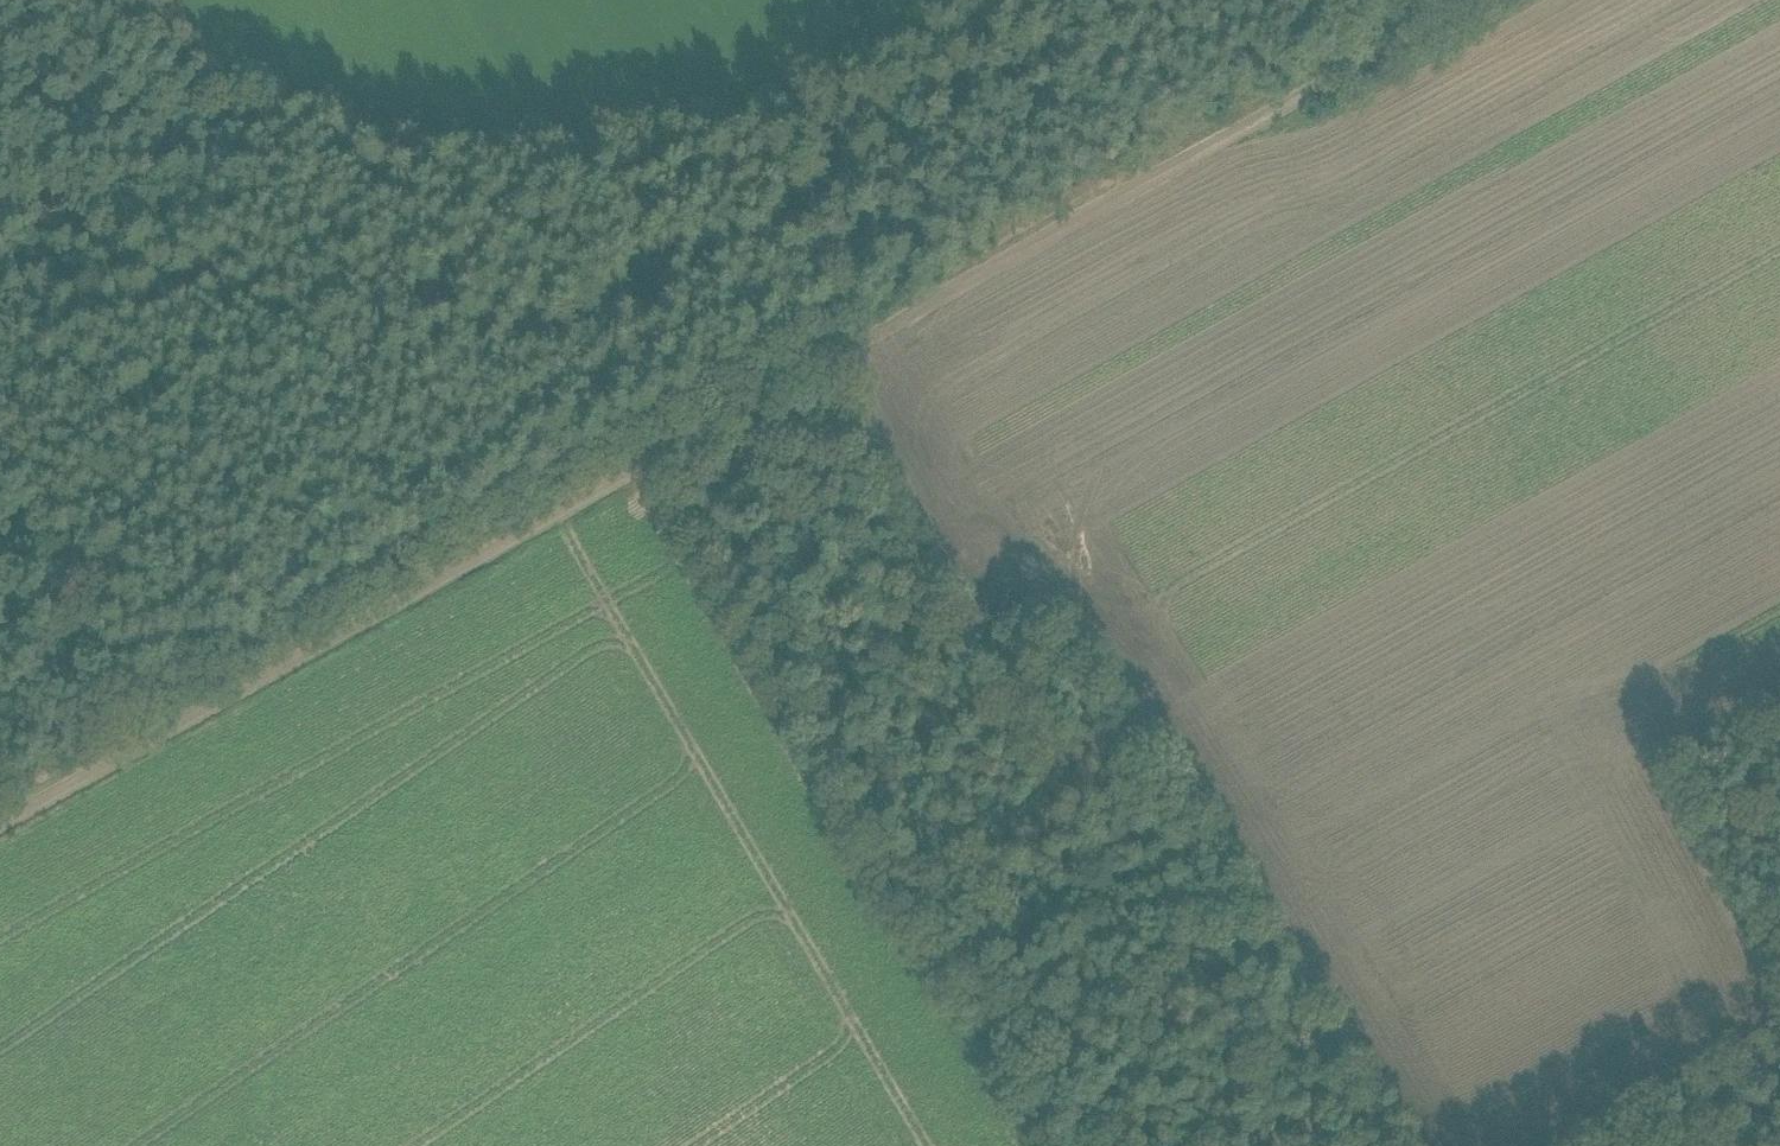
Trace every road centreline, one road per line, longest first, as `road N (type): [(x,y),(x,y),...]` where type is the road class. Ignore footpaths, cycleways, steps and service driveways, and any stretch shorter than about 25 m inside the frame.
road 1 (track): [(1464,0),(807,368),(614,487),(0,826)]

